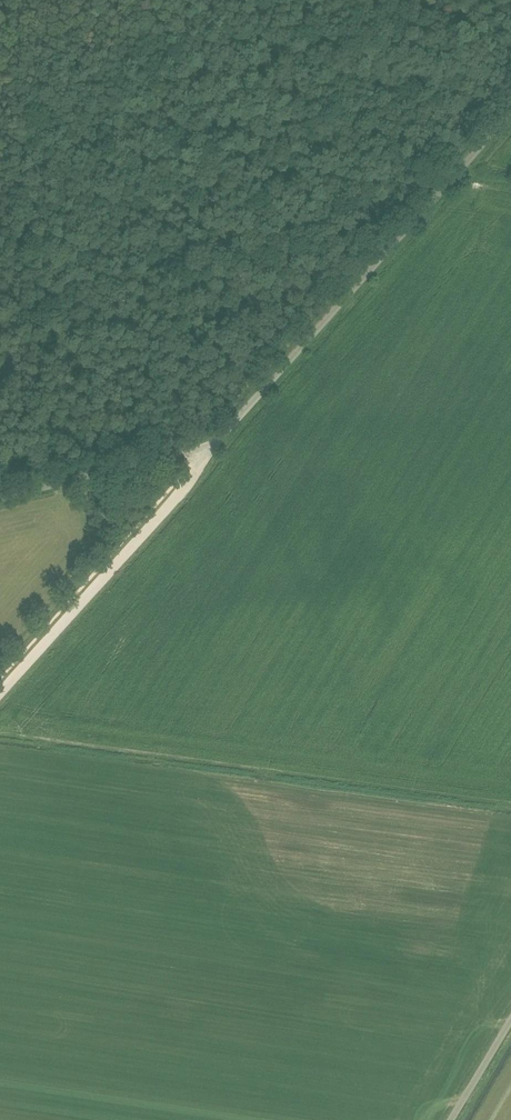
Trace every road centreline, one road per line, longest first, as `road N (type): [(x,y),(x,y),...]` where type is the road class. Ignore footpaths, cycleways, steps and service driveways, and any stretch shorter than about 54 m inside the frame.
road 1 (unclassified): [(207,453),(510,114)]
road 2 (unclassified): [(0,692),(207,453)]
road 3 (unclassified): [(0,500),(207,453)]

